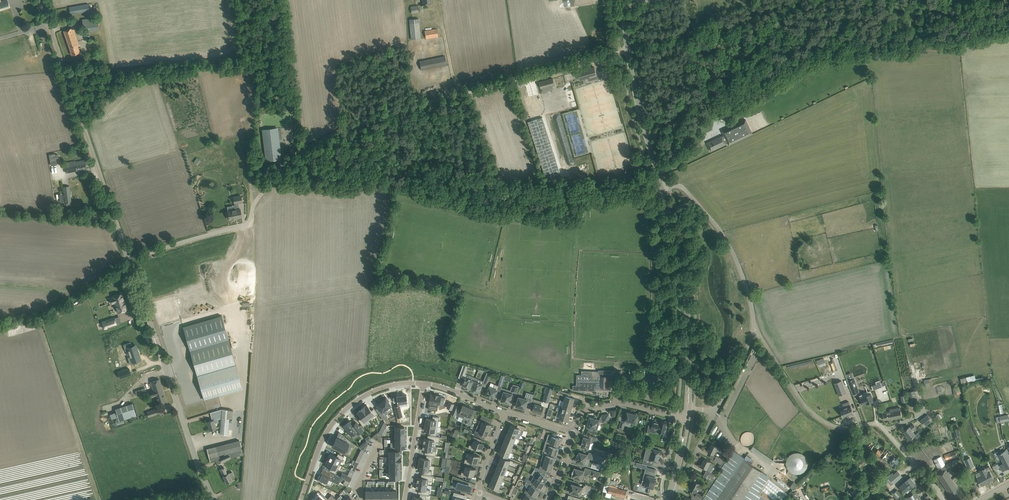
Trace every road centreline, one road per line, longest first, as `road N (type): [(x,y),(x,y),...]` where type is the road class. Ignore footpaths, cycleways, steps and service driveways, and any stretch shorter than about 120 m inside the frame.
road 1 (track): [(620,51),(355,125),(301,156),(264,191)]
road 2 (tertiary): [(130,261),(40,0)]
road 3 (unclassified): [(943,499),(875,422),(841,425),(807,408),(754,333)]
road 4 (tertiary): [(214,499),(130,261)]
road 5 (tertiary): [(689,384),(686,292),(662,189)]
road 6 (tertiary): [(662,189),(637,101),(623,0)]
road 7 (residential): [(302,499),(320,442),(341,413),(373,390),(424,383)]
road 8 (unclassified): [(754,333),(746,286),(721,236),(680,187),(662,189)]
road 9 (track): [(785,4),(620,51)]
road 10 (unclassified): [(130,261),(244,226),(264,191)]
road 11 (residential): [(573,433),(586,409),(623,402),(684,418)]

